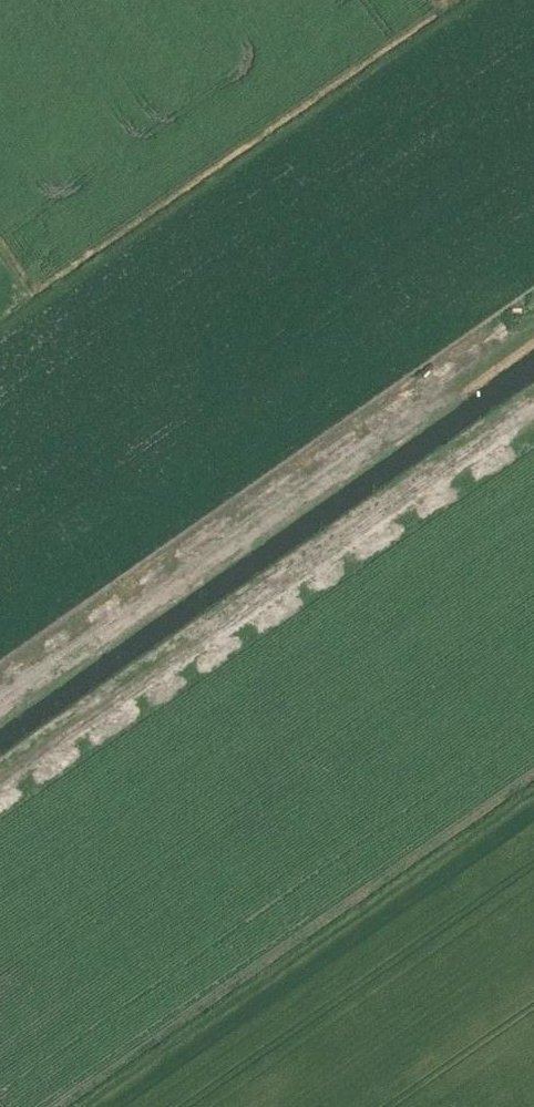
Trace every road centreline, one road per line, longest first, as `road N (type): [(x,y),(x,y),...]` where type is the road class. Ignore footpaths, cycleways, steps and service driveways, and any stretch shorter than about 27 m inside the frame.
road 1 (track): [(0,769),(533,393)]
road 2 (track): [(533,348),(0,722)]

